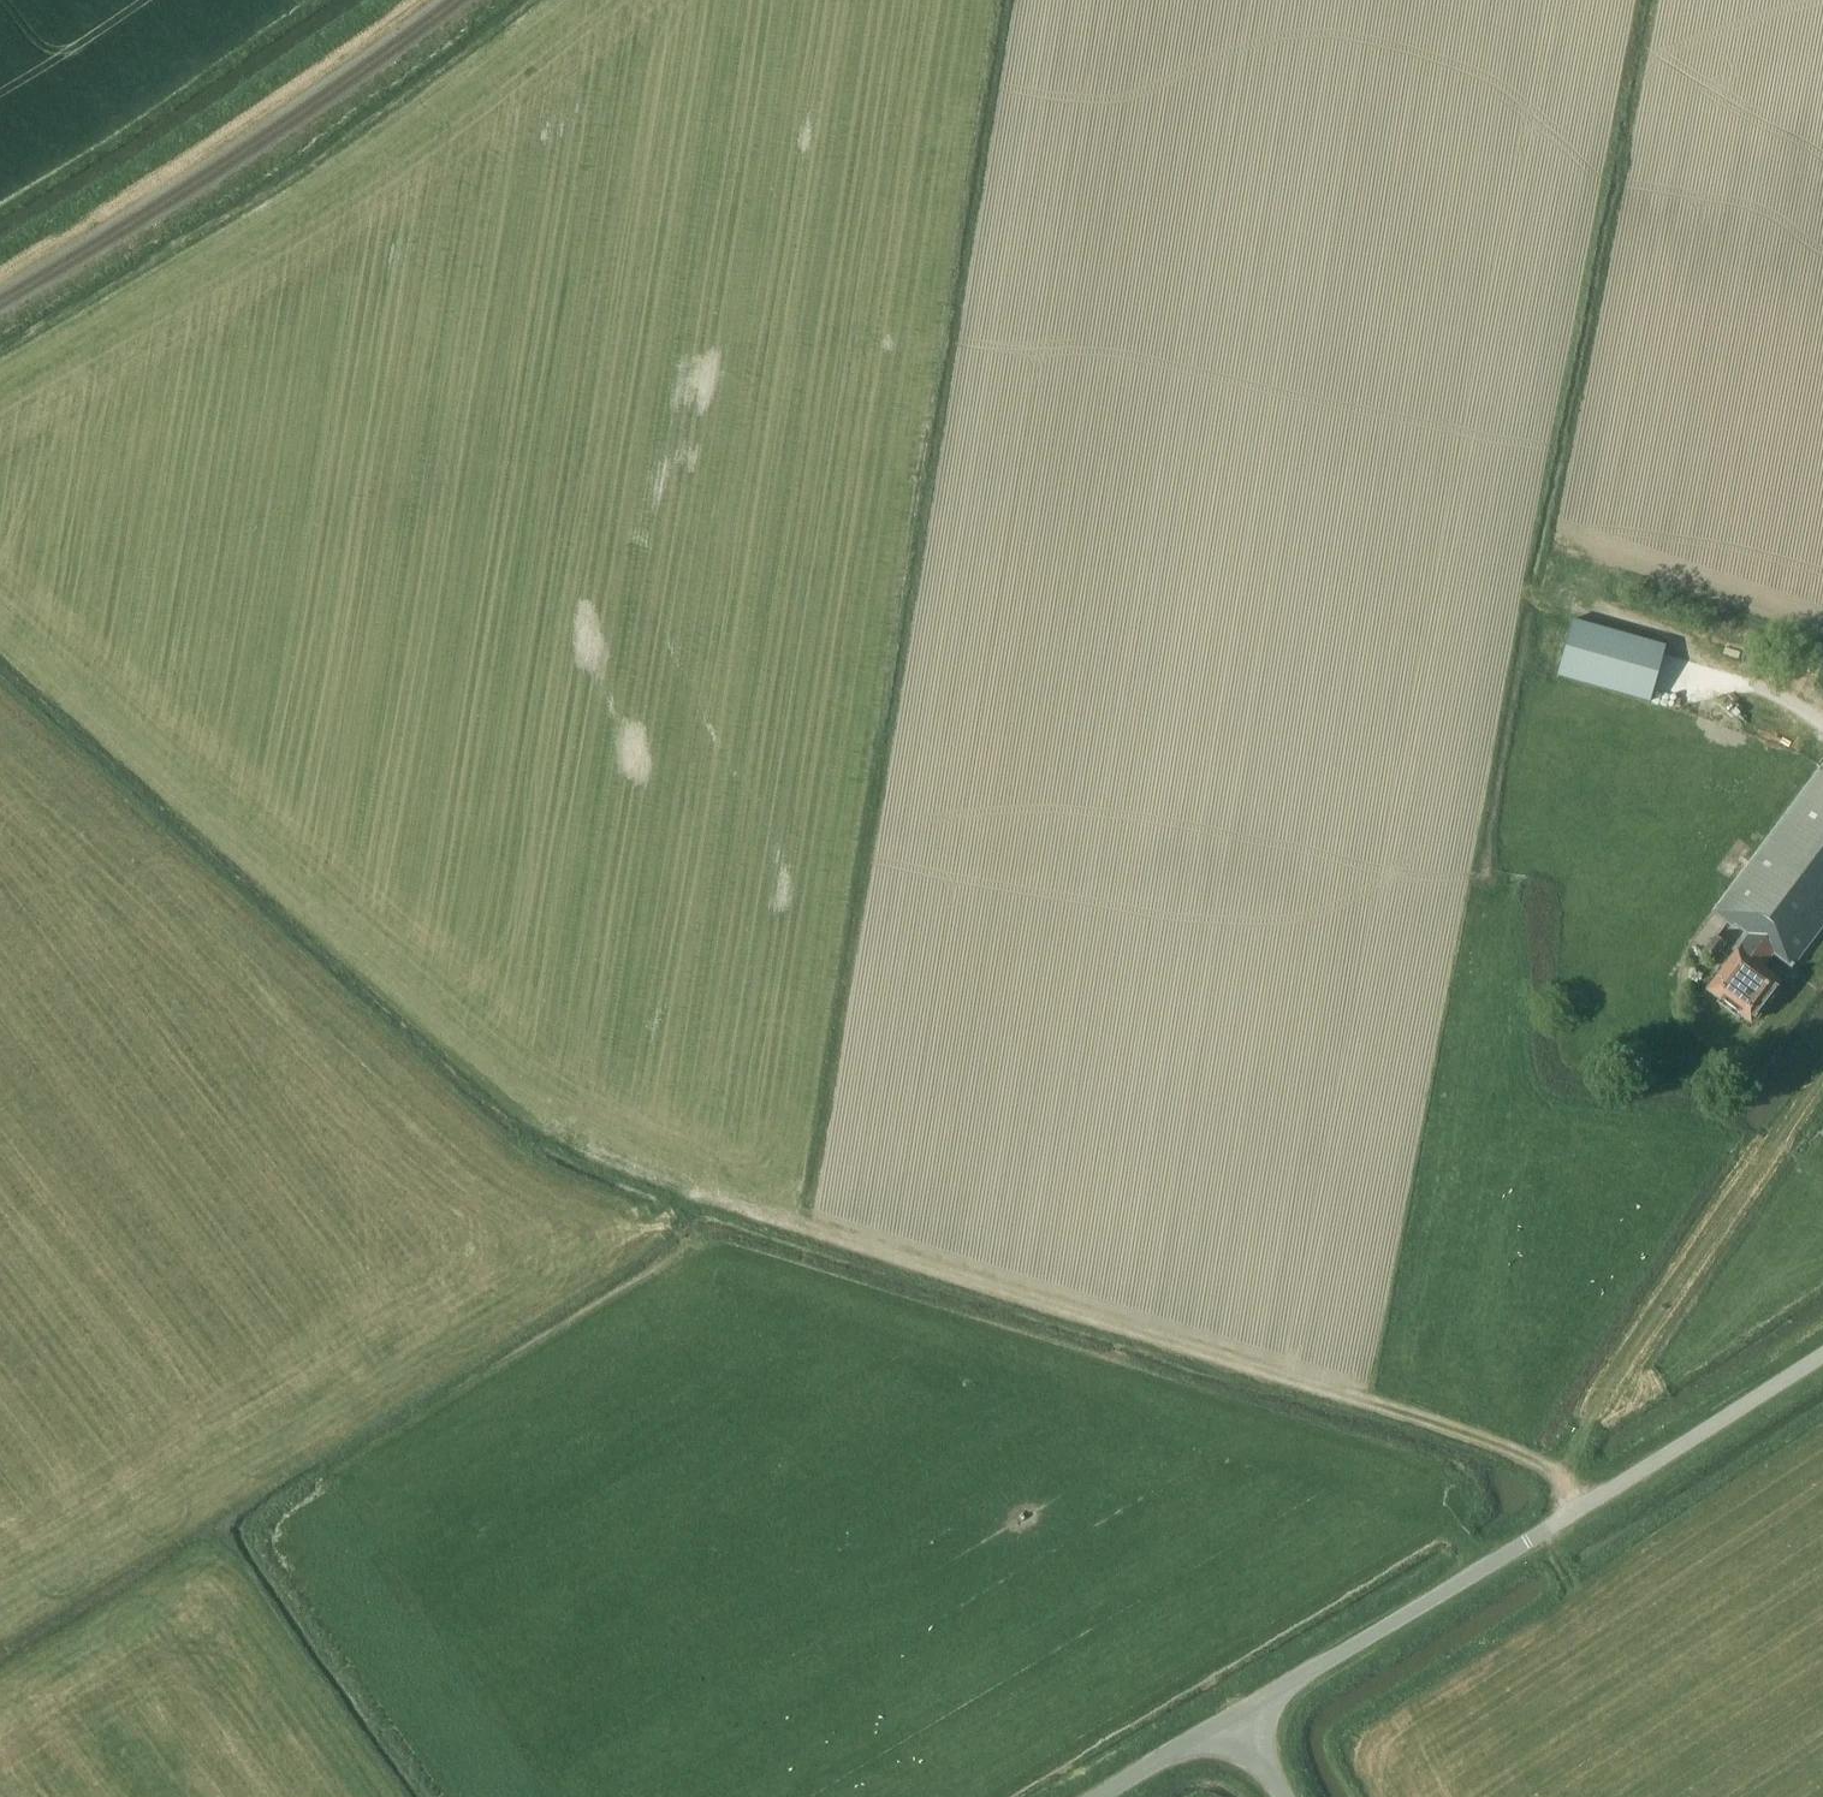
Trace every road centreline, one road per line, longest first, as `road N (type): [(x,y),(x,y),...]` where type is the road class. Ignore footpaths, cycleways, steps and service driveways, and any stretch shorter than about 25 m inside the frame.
road 1 (unclassified): [(1233,1716),(1822,1354)]
road 2 (unclassified): [(1098,1796),(1233,1716)]

